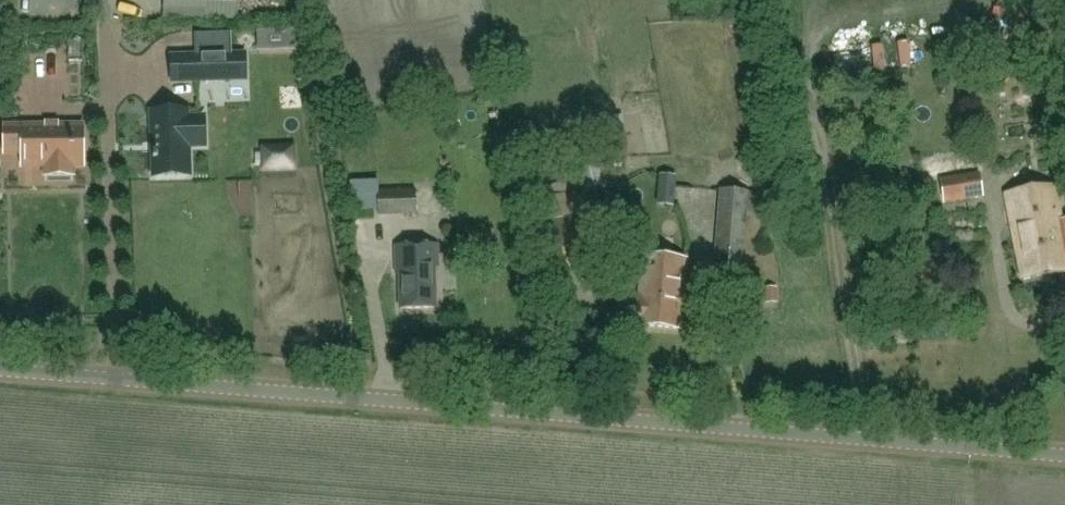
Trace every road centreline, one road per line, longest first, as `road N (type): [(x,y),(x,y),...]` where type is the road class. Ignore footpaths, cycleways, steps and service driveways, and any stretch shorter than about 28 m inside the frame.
road 1 (unclassified): [(1064,455),(0,371)]

